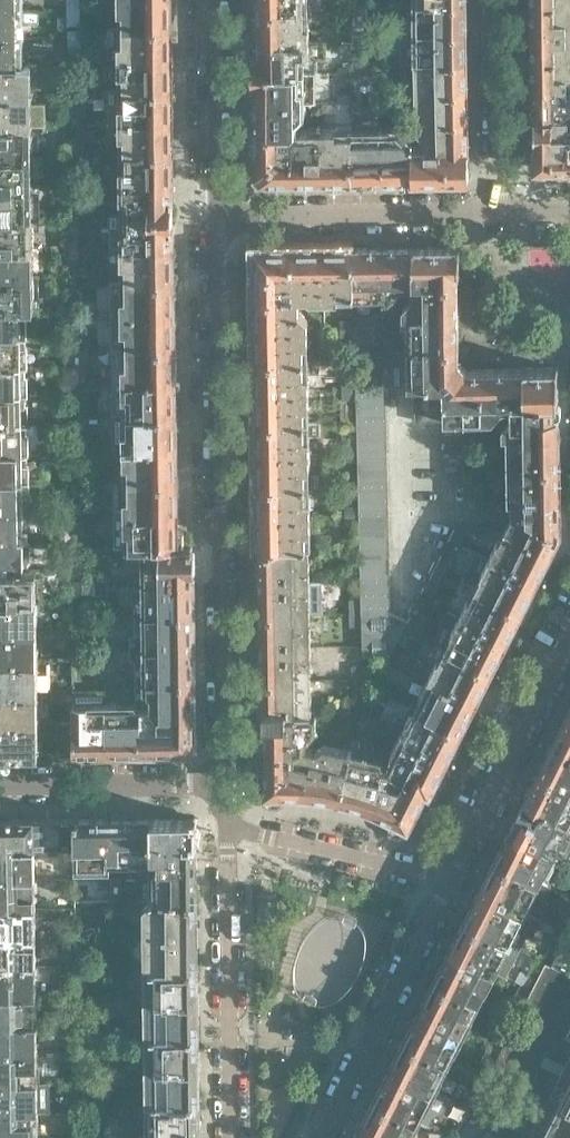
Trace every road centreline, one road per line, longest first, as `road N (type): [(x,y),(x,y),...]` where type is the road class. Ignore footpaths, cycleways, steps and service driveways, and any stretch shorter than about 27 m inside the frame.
road 1 (residential): [(225,787),(220,222)]
road 2 (residential): [(226,826),(229,1137)]
road 3 (residential): [(320,1137),(448,878)]
road 4 (residential): [(220,222),(495,212)]
road 5 (residential): [(448,878),(569,639)]
road 6 (residential): [(448,878),(226,826)]
road 7 (residential): [(0,785),(225,787)]
road 8 (residential): [(220,222),(216,0)]
road 9 (residential): [(495,212),(498,0)]

